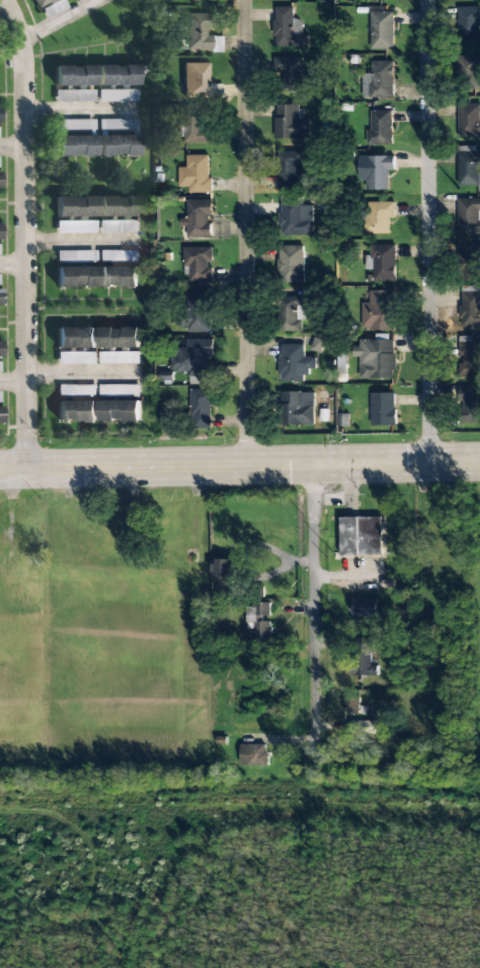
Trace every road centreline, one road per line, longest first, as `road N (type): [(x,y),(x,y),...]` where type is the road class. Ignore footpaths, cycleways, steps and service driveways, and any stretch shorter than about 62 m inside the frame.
road 1 (primary): [(479,462),(0,470)]
road 2 (residential): [(28,470),(26,76),(4,0)]
road 3 (residential): [(249,466),(243,0)]
road 4 (residential): [(431,463),(426,0)]
road 5 (residential): [(313,747),(312,466)]

